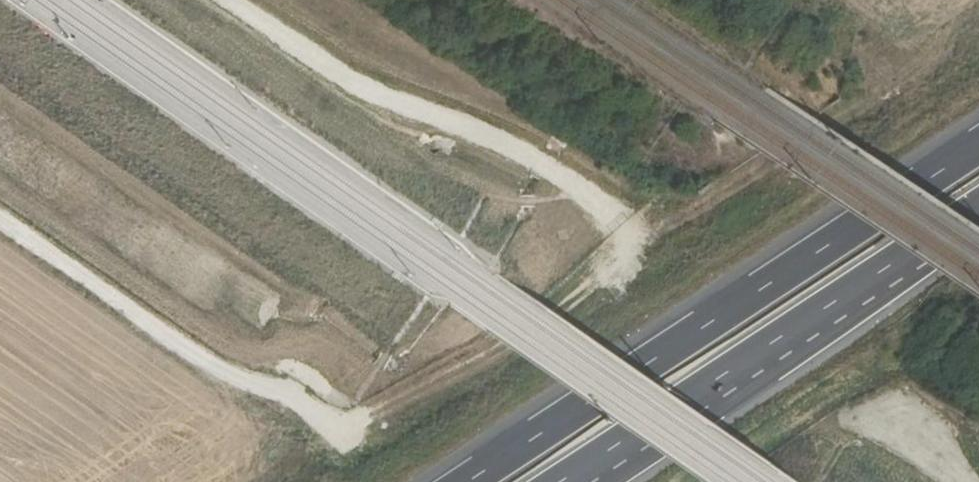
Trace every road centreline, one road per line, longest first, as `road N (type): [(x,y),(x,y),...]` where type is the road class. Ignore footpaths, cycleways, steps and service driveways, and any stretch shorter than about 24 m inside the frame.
road 1 (track): [(890,75),(568,304),(342,431),(282,389),(218,368),(0,217)]
road 2 (trunk): [(978,144),(466,481)]
road 3 (trunk): [(573,481),(978,209)]
road 4 (track): [(232,0),(366,92),(520,148),(619,221),(639,253)]

